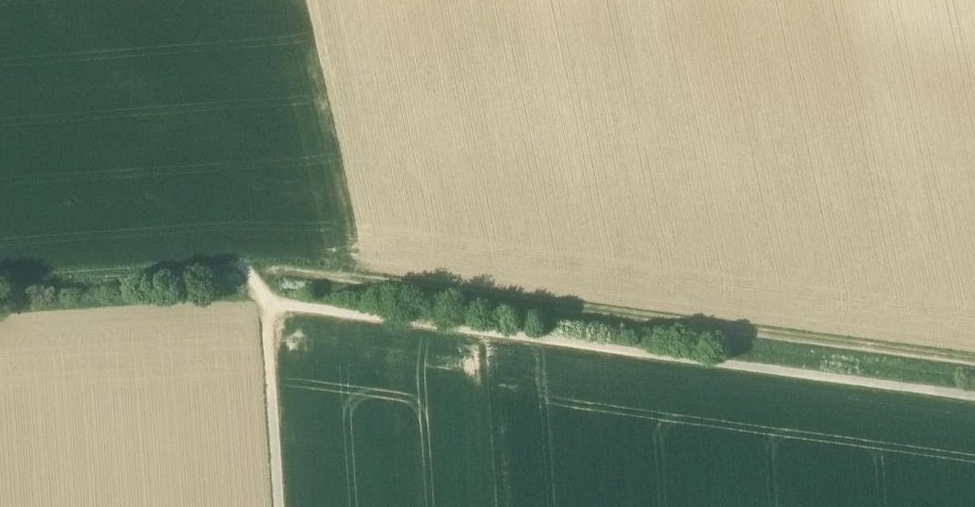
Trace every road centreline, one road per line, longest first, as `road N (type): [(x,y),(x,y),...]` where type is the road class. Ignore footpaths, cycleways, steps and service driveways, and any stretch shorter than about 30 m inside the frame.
road 1 (track): [(974,399),(282,311),(263,277)]
road 2 (track): [(263,277),(974,364)]
road 3 (track): [(0,324),(278,304)]
road 4 (track): [(0,296),(263,277)]
road 5 (track): [(294,506),(282,311)]

